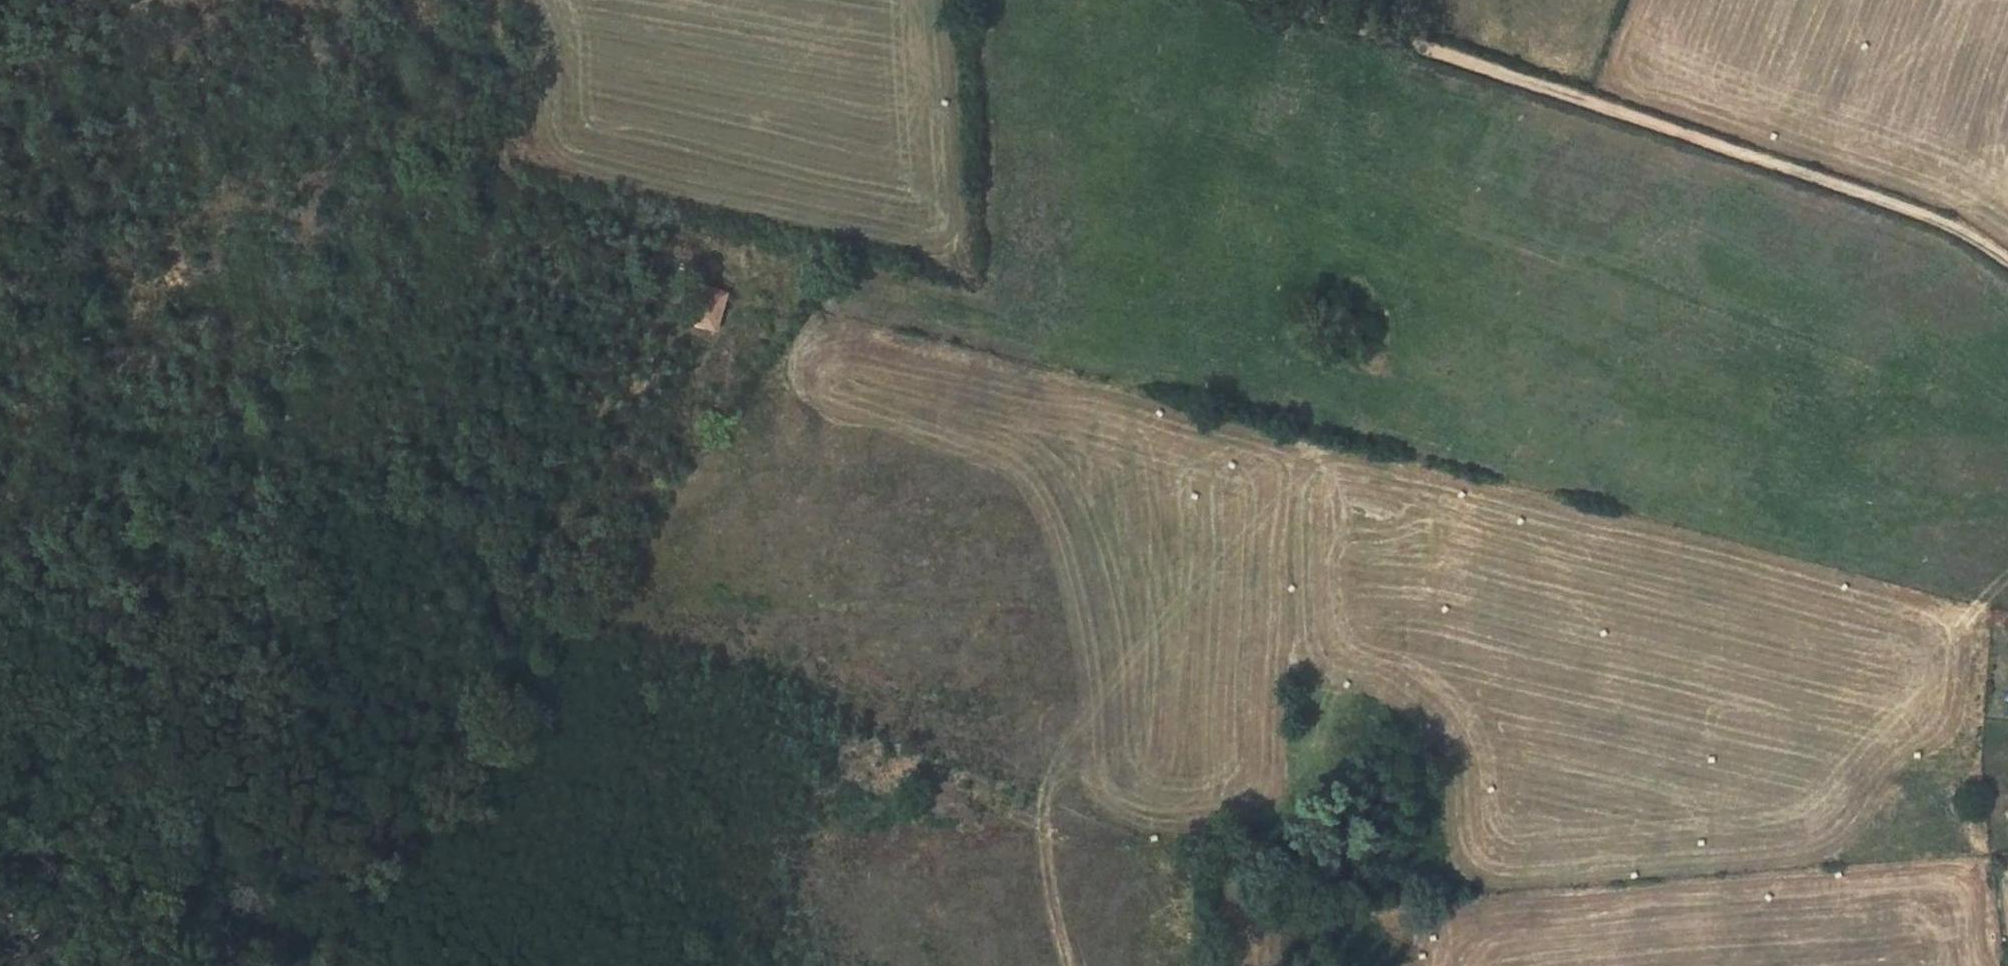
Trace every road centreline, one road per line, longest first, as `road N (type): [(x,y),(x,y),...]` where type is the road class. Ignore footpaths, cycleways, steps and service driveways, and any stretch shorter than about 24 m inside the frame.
road 1 (track): [(2007,255),(1962,224),(1296,0)]
road 2 (track): [(491,0),(505,51),(506,169),(521,183),(667,240)]

